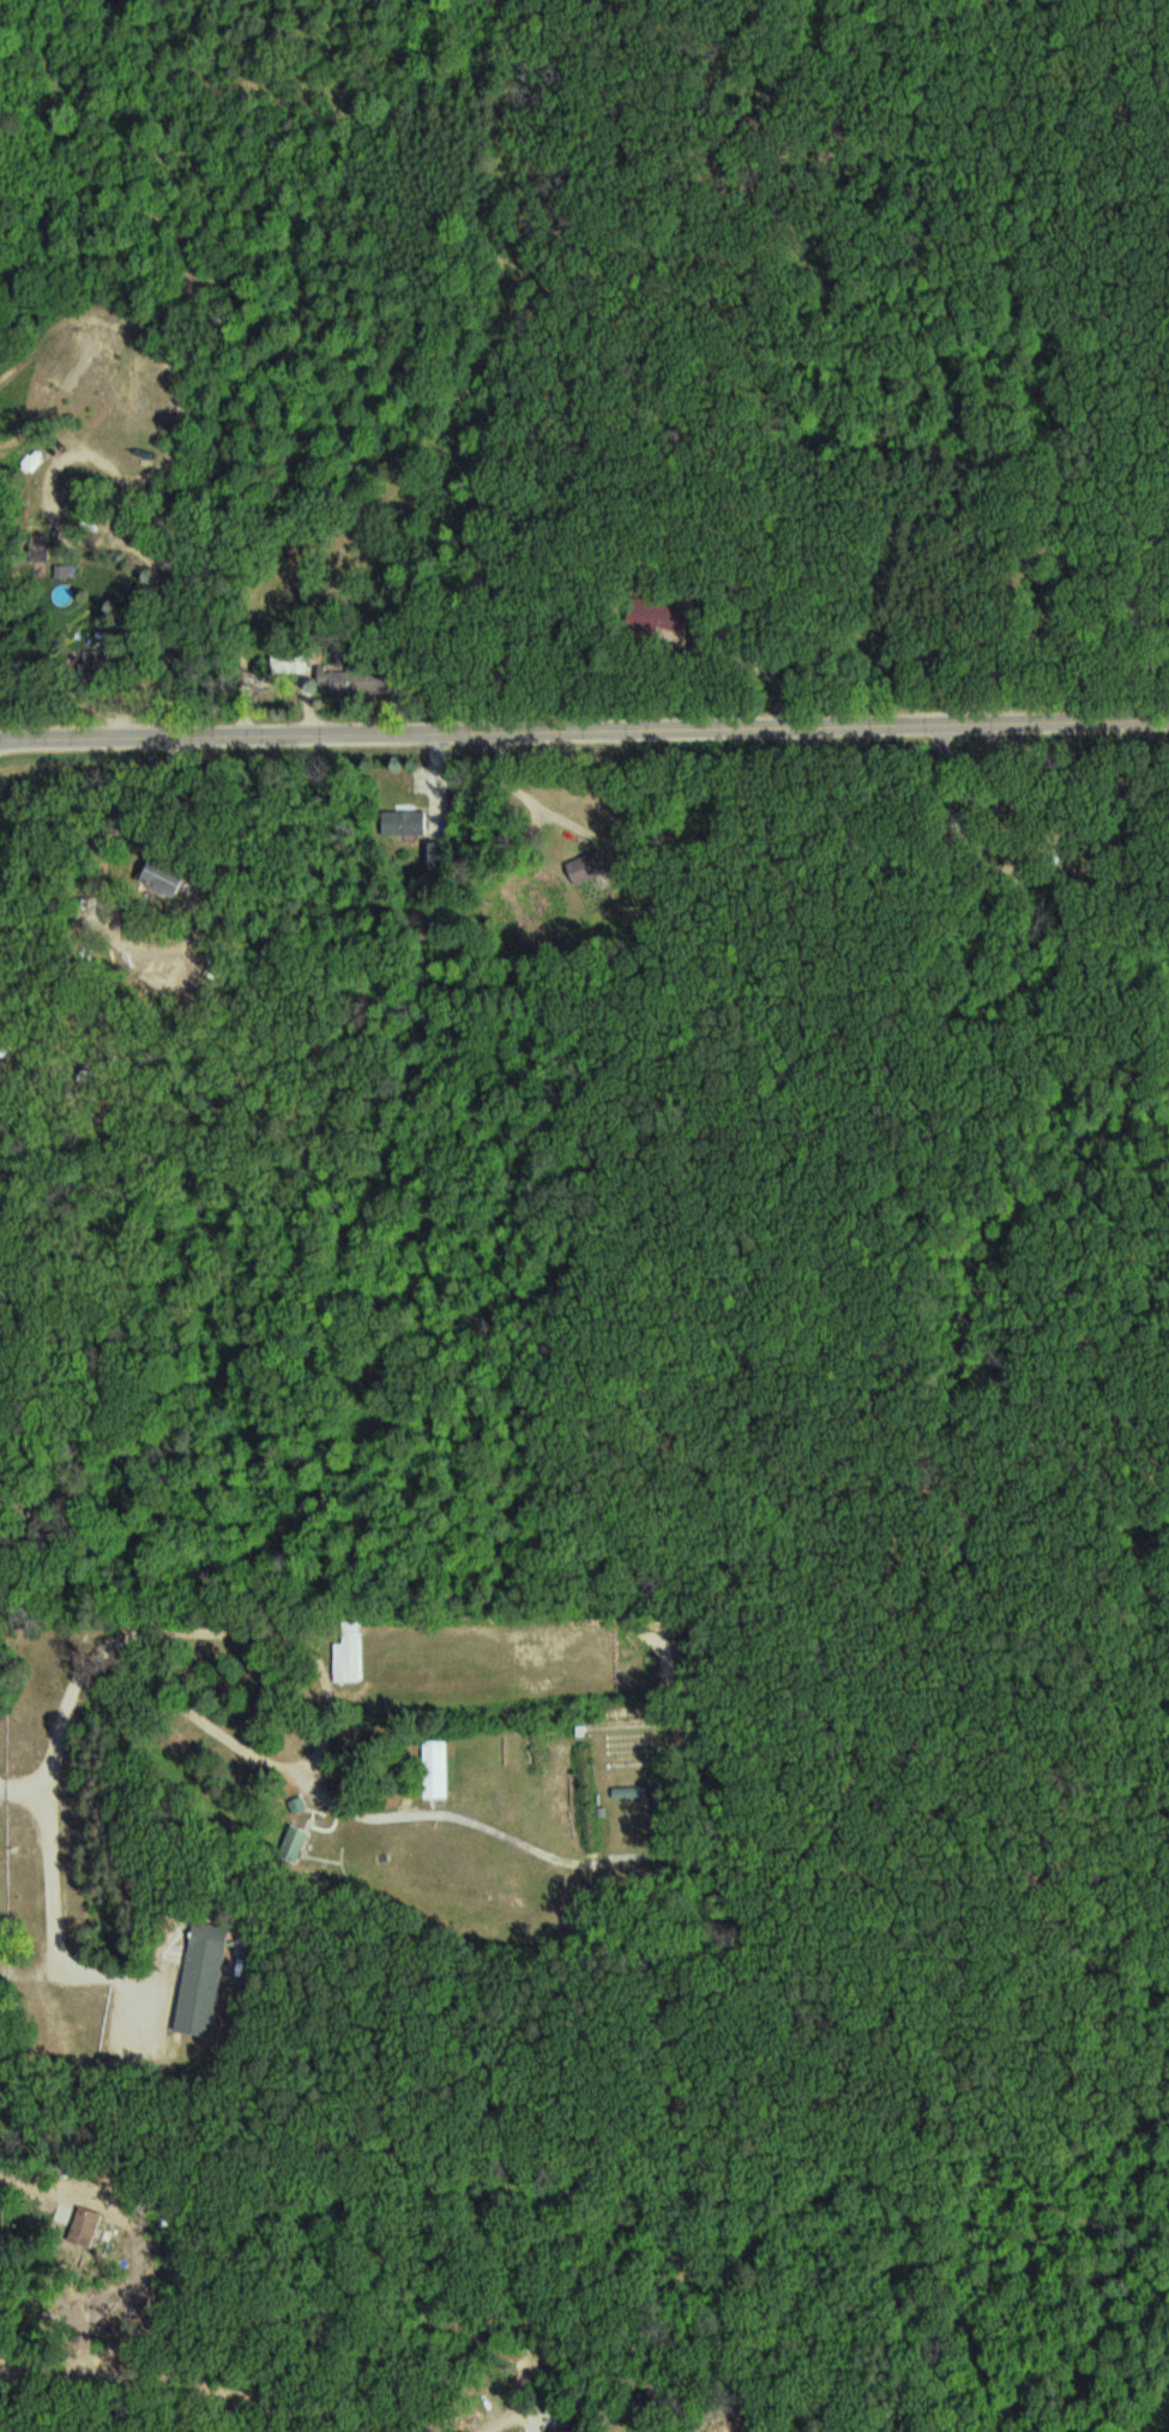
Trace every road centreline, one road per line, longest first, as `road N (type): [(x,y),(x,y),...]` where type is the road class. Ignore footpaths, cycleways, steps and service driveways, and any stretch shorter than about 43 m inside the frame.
road 1 (residential): [(0,743),(1168,720)]

